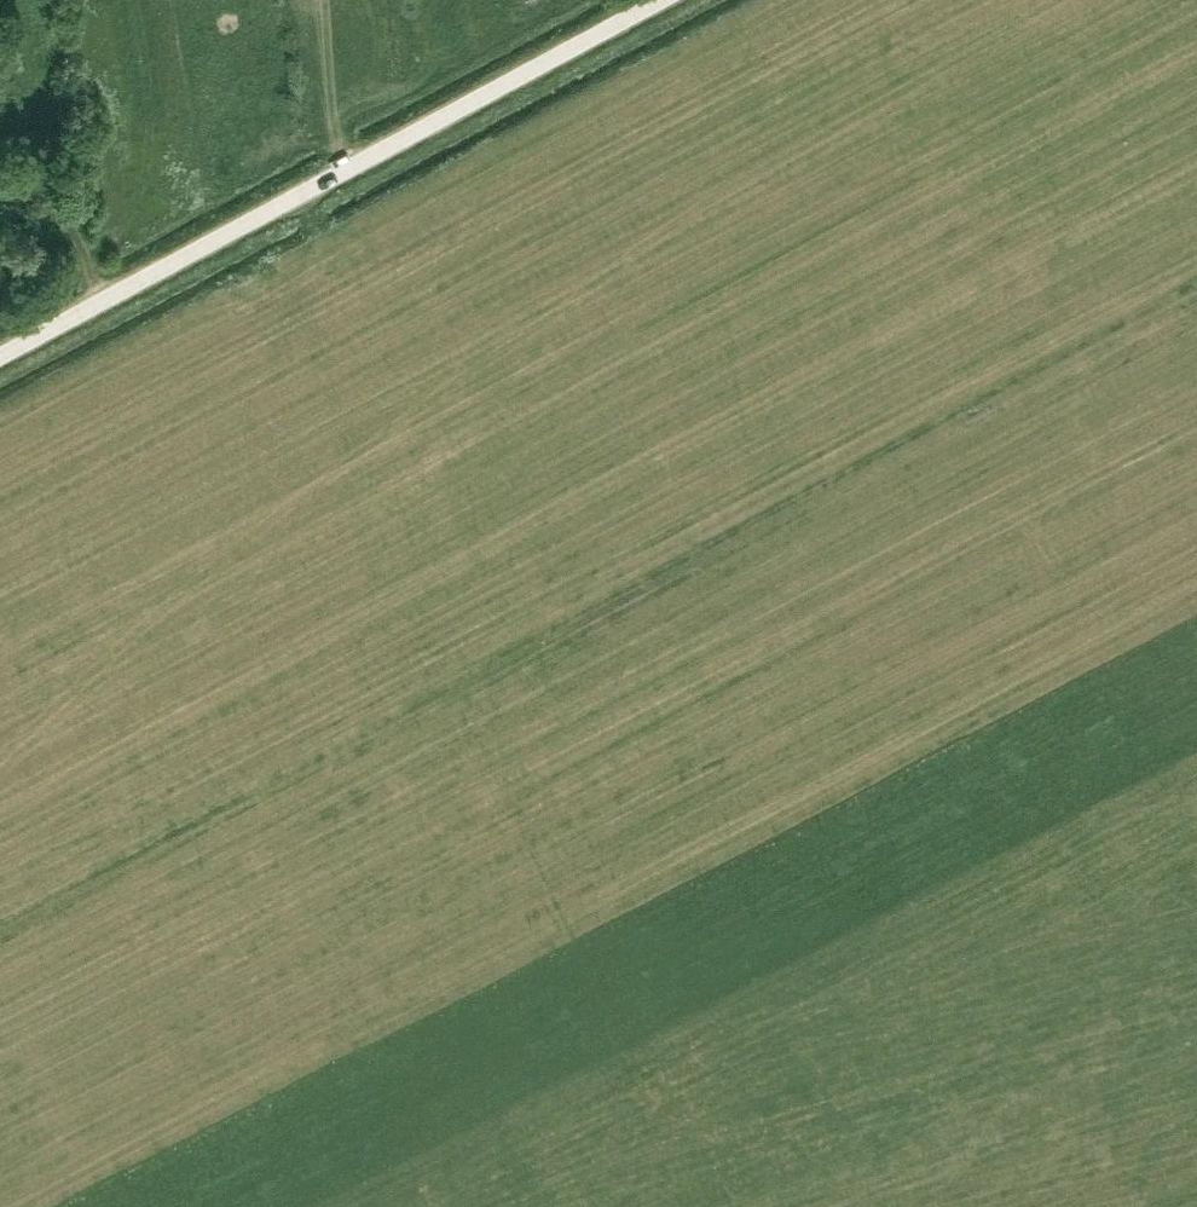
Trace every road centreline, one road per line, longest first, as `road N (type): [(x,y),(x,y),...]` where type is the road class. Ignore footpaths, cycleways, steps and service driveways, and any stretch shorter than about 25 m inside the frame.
road 1 (unclassified): [(0,357),(661,0)]

